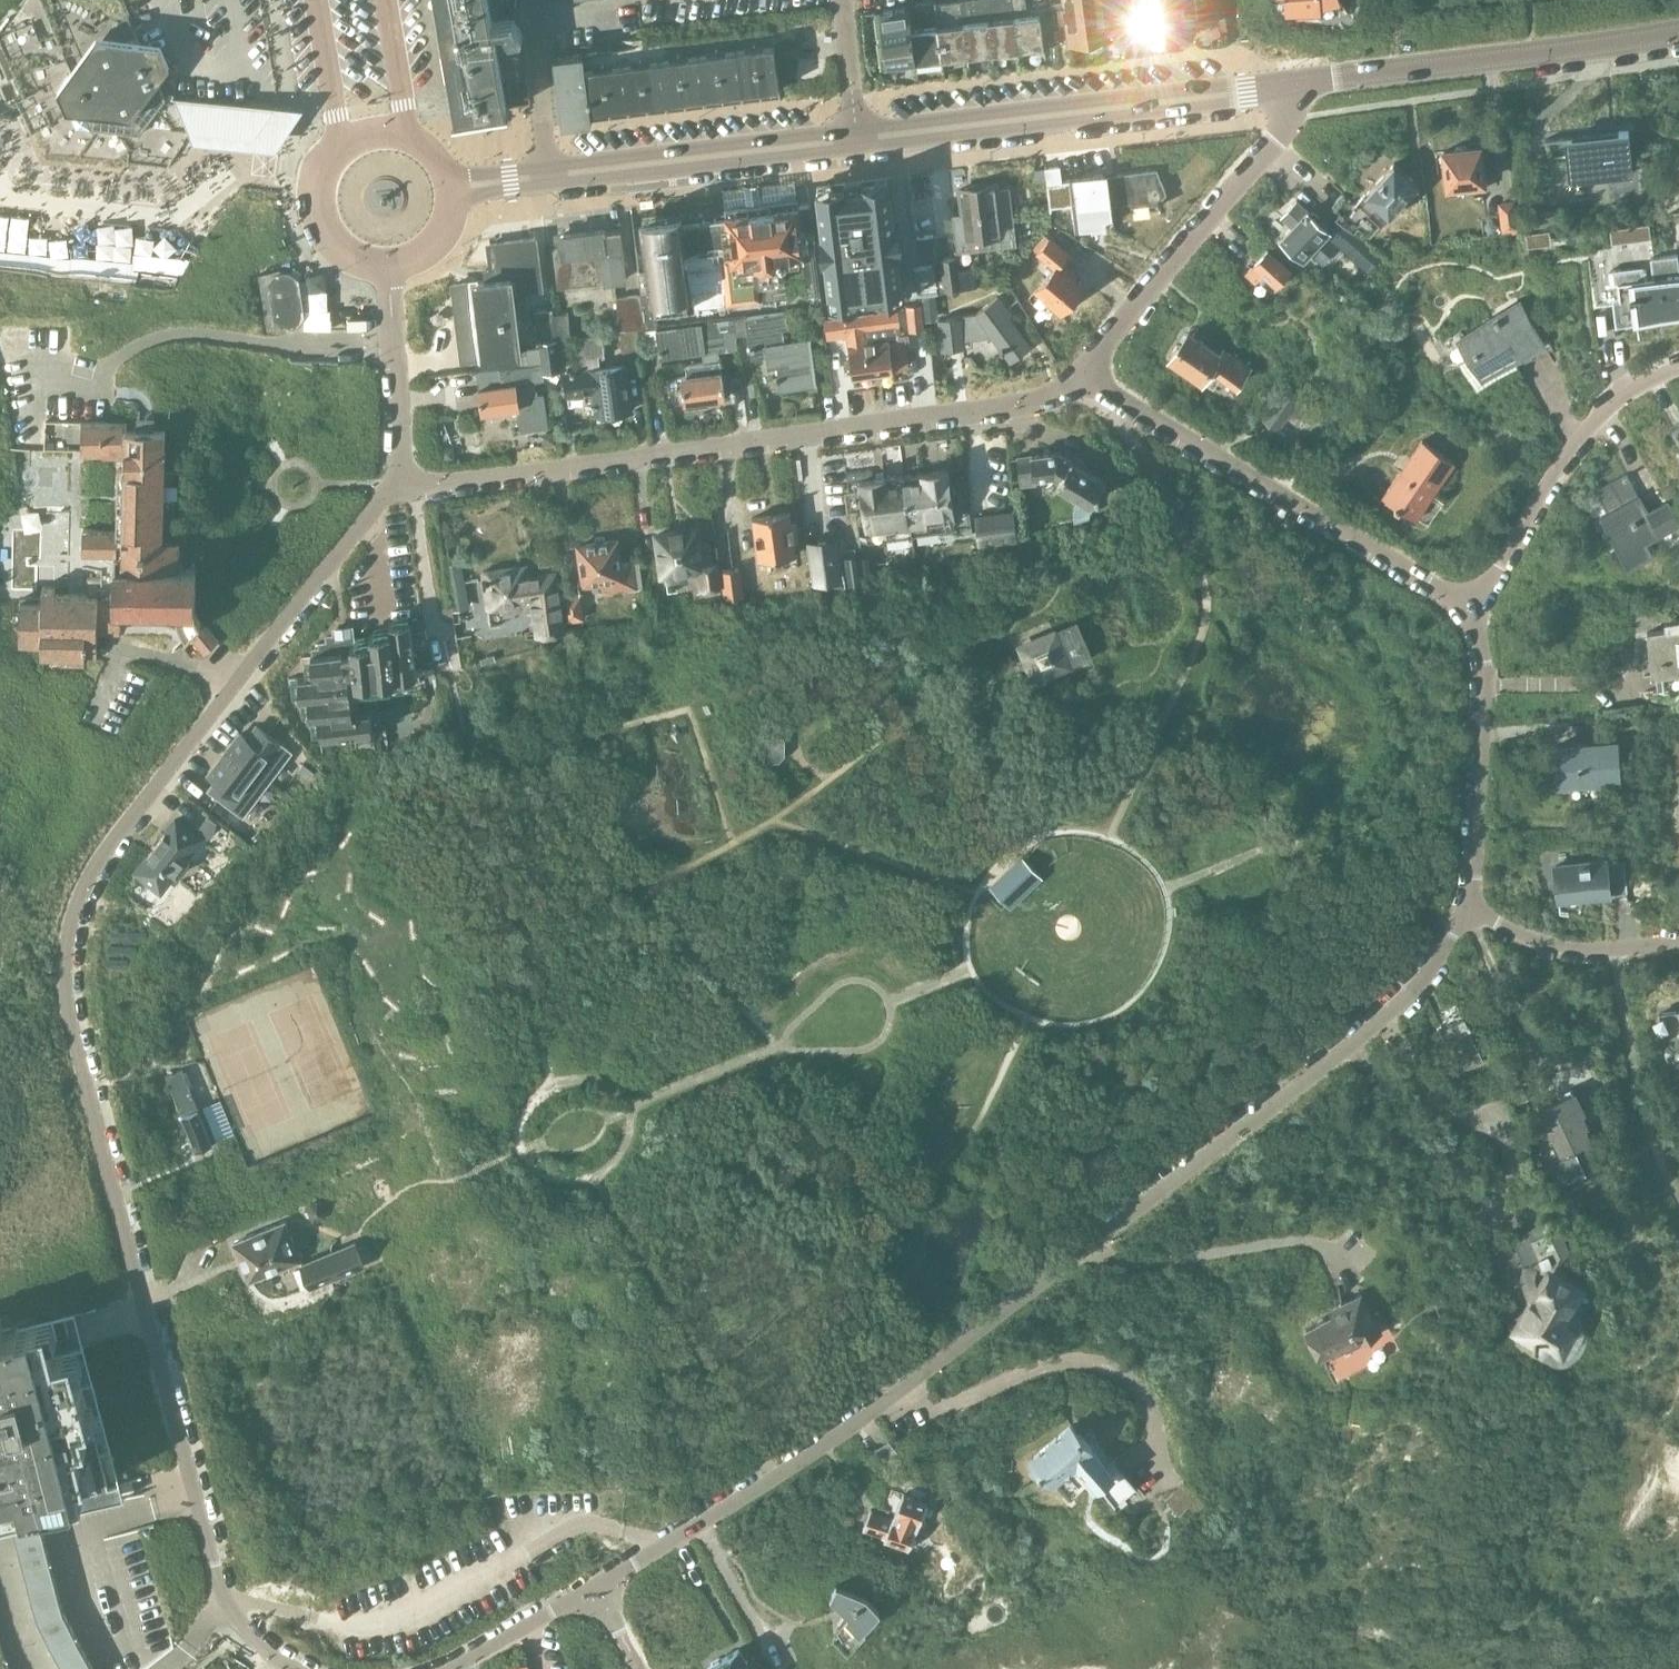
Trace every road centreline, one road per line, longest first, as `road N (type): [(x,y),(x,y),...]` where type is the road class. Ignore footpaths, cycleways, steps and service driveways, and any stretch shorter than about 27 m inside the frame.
road 1 (residential): [(392,484),(115,840),(85,886),(68,941),(69,1011),(214,1567),(233,1614),(294,1668)]
road 2 (residential): [(451,1668),(679,1539),(899,1390),(1383,1019),(1426,976),(1465,911)]
road 3 (residential): [(392,484),(1002,405),(1076,379)]
road 4 (residential): [(1464,607),(1076,379)]
road 5 (secondary): [(860,141),(1295,88)]
road 6 (secondary): [(1295,88),(1678,31)]
road 7 (residential): [(1076,379),(1277,137),(1295,88)]
road 8 (residential): [(1464,607),(1499,567),(1589,427),(1638,386),(1678,368)]
road 9 (secondary): [(551,177),(860,141)]
road 10 (residential): [(1465,911),(1482,685),(1464,607)]
road 11 (residential): [(392,484),(402,446),(391,265)]
road 12 (residential): [(1678,943),(1567,947),(1465,911)]
road 13 (residential): [(551,177),(531,0)]
road 14 (secondary): [(344,145),(322,173),(320,216),(346,253),(391,265)]
road 15 (residential): [(317,0),(344,145)]
road 16 (residential): [(860,141),(846,0)]
road 17 (residential): [(406,135),(383,0)]

